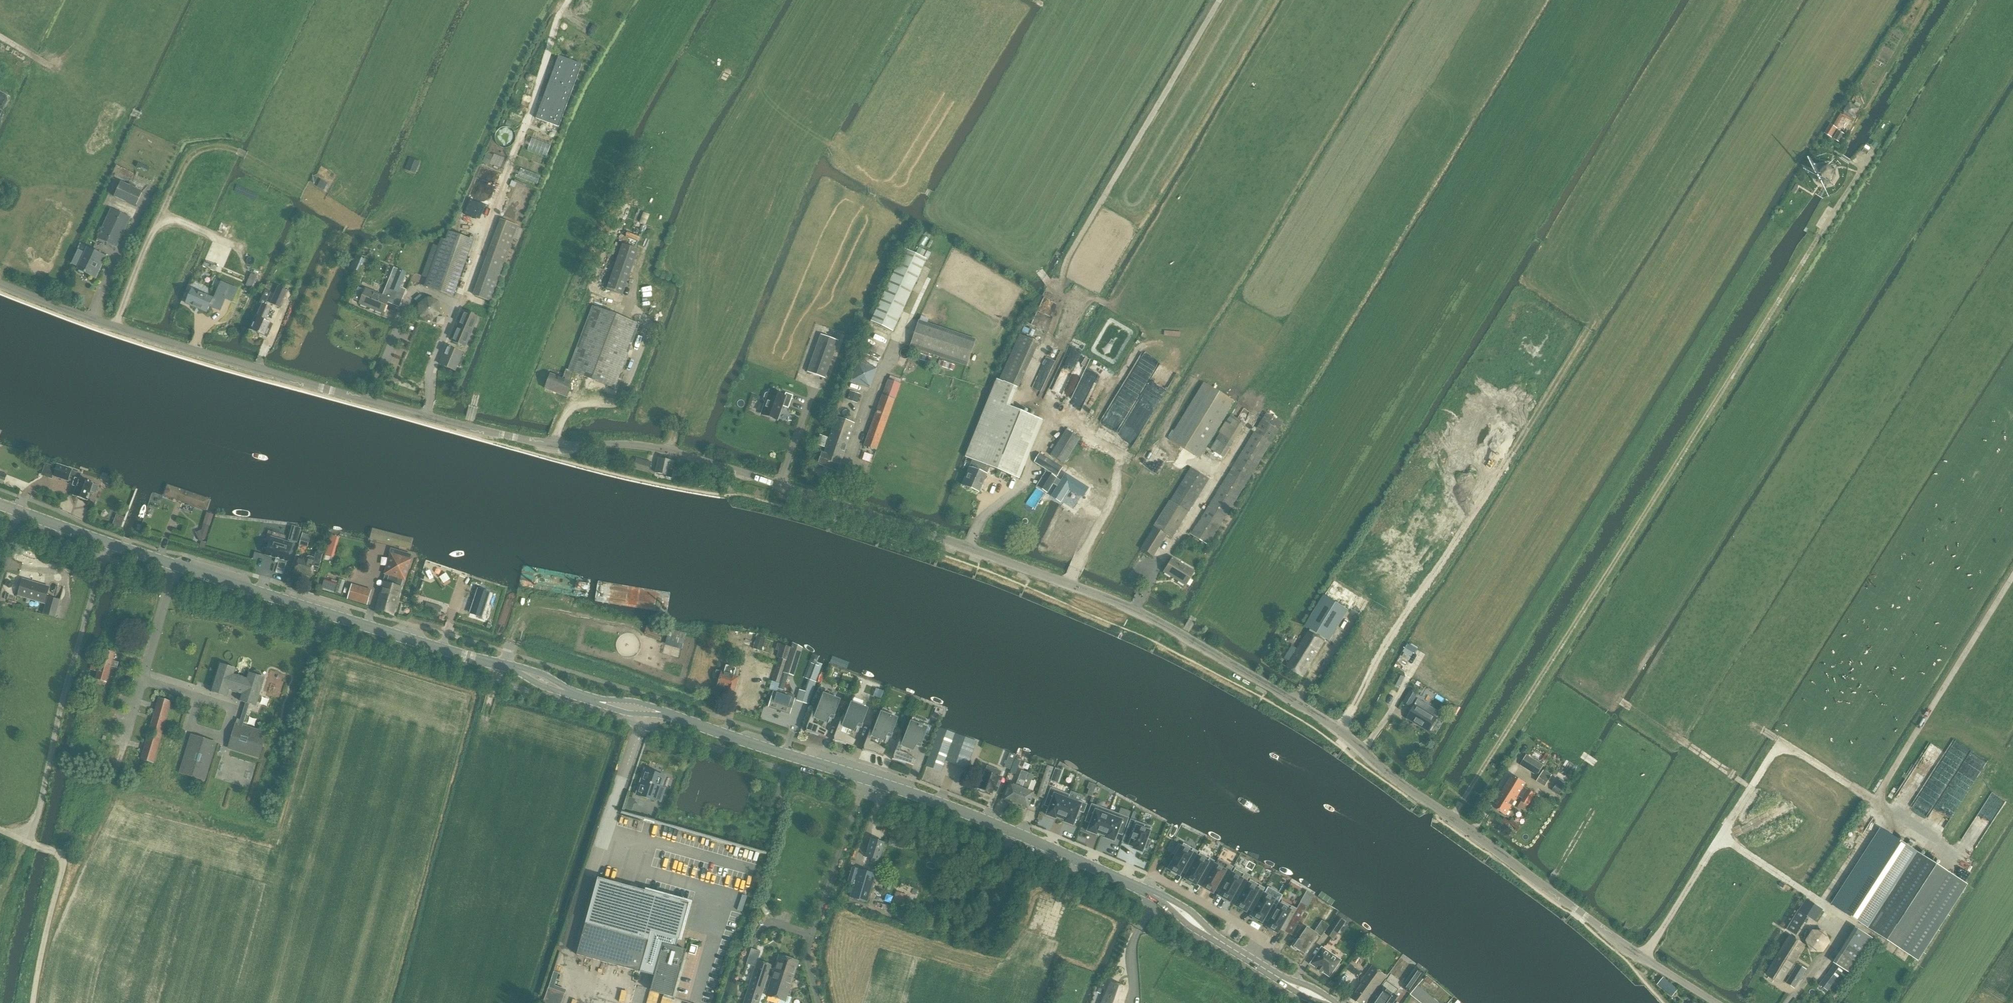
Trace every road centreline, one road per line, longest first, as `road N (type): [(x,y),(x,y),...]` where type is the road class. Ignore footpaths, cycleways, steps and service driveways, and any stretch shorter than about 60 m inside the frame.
road 1 (tertiary): [(1715,1002),(1393,778),(1328,722),(1133,610),(669,450),(544,444),(469,428),(115,326),(0,284)]
road 2 (track): [(1464,798),(1882,142)]
road 3 (track): [(970,549),(984,515),(1020,485),(1050,416),(1027,398),(1057,319),(1066,263),(1219,0)]
road 4 (track): [(1831,434),(1651,719),(1848,852)]
road 5 (secondary): [(509,666),(0,506)]
road 6 (secondary): [(1159,898),(979,820),(673,715)]
road 7 (track): [(115,326),(182,170),(198,150),(236,151),(357,219),(390,214),(415,183)]
road 8 (track): [(1848,852),(2012,576)]
road 9 (track): [(26,842),(109,543)]
road 10 (track): [(1651,719),(1545,888)]
road 11 (track): [(34,1002),(64,859),(26,842)]

